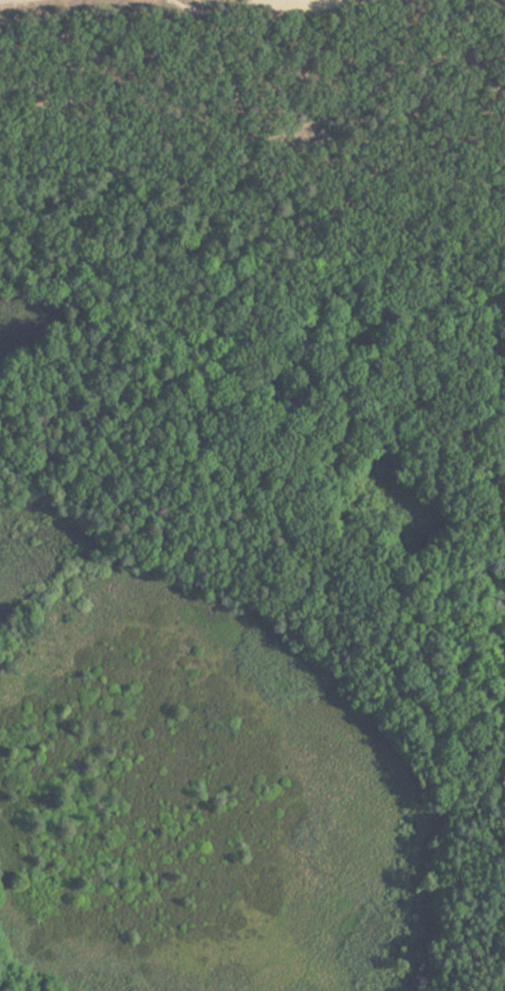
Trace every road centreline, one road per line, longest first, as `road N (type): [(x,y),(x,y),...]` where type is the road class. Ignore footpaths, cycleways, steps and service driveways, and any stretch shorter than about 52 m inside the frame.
road 1 (residential): [(0,212),(504,217)]

